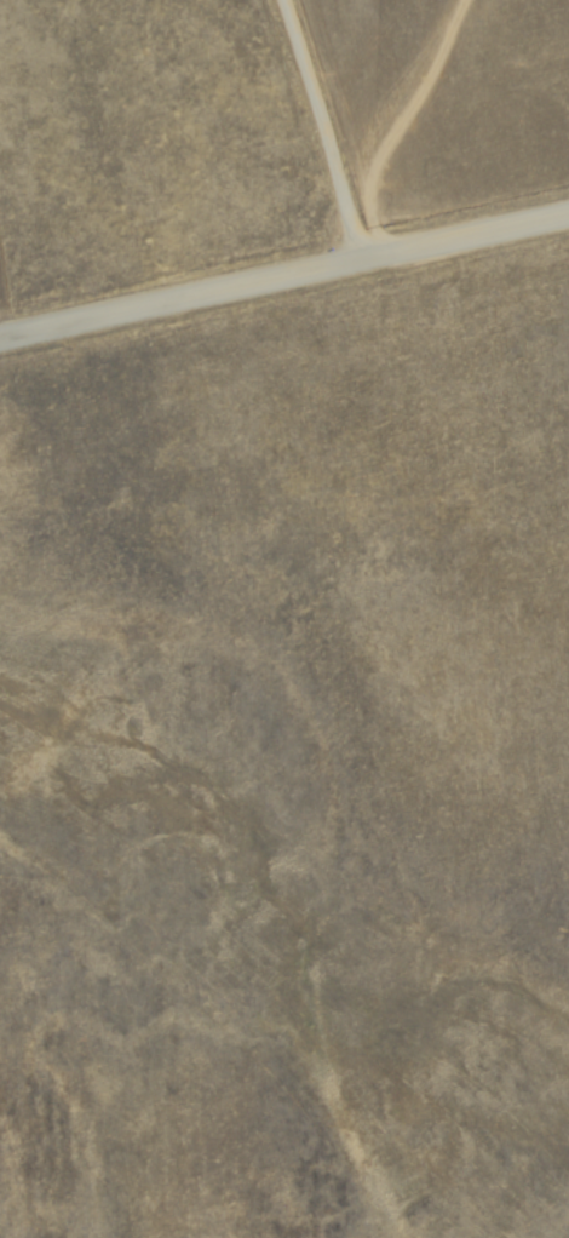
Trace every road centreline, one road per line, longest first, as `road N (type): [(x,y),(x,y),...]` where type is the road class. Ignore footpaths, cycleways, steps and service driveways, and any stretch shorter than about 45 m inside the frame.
road 1 (residential): [(0,335),(568,209)]
road 2 (track): [(378,251),(375,177),(466,0)]
road 3 (residential): [(288,0),(366,253)]

